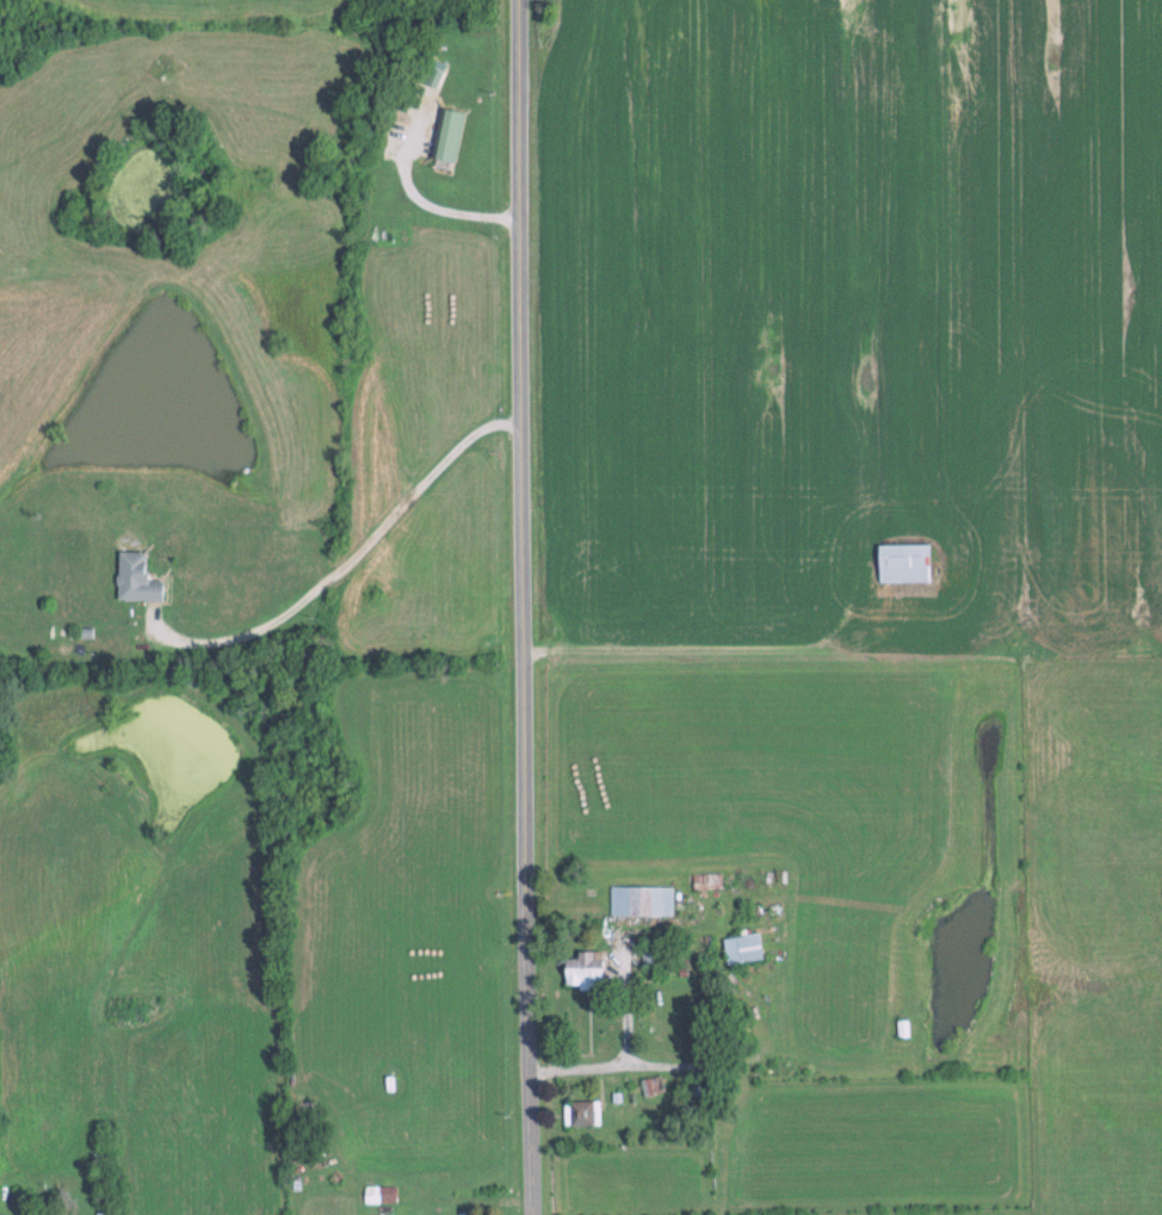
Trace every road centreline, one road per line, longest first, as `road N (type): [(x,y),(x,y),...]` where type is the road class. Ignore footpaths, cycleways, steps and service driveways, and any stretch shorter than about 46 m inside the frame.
road 1 (secondary): [(524,696),(523,0)]
road 2 (secondary): [(529,1214),(524,696)]

